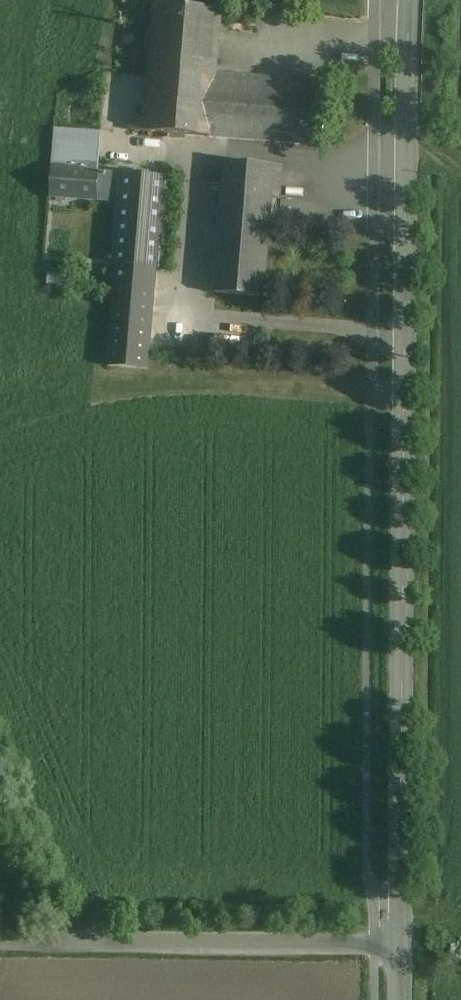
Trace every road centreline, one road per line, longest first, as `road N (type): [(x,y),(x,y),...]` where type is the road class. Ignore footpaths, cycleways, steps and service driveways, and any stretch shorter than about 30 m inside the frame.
road 1 (tertiary): [(410,0),(400,939)]
road 2 (tertiary): [(0,936),(400,939)]

